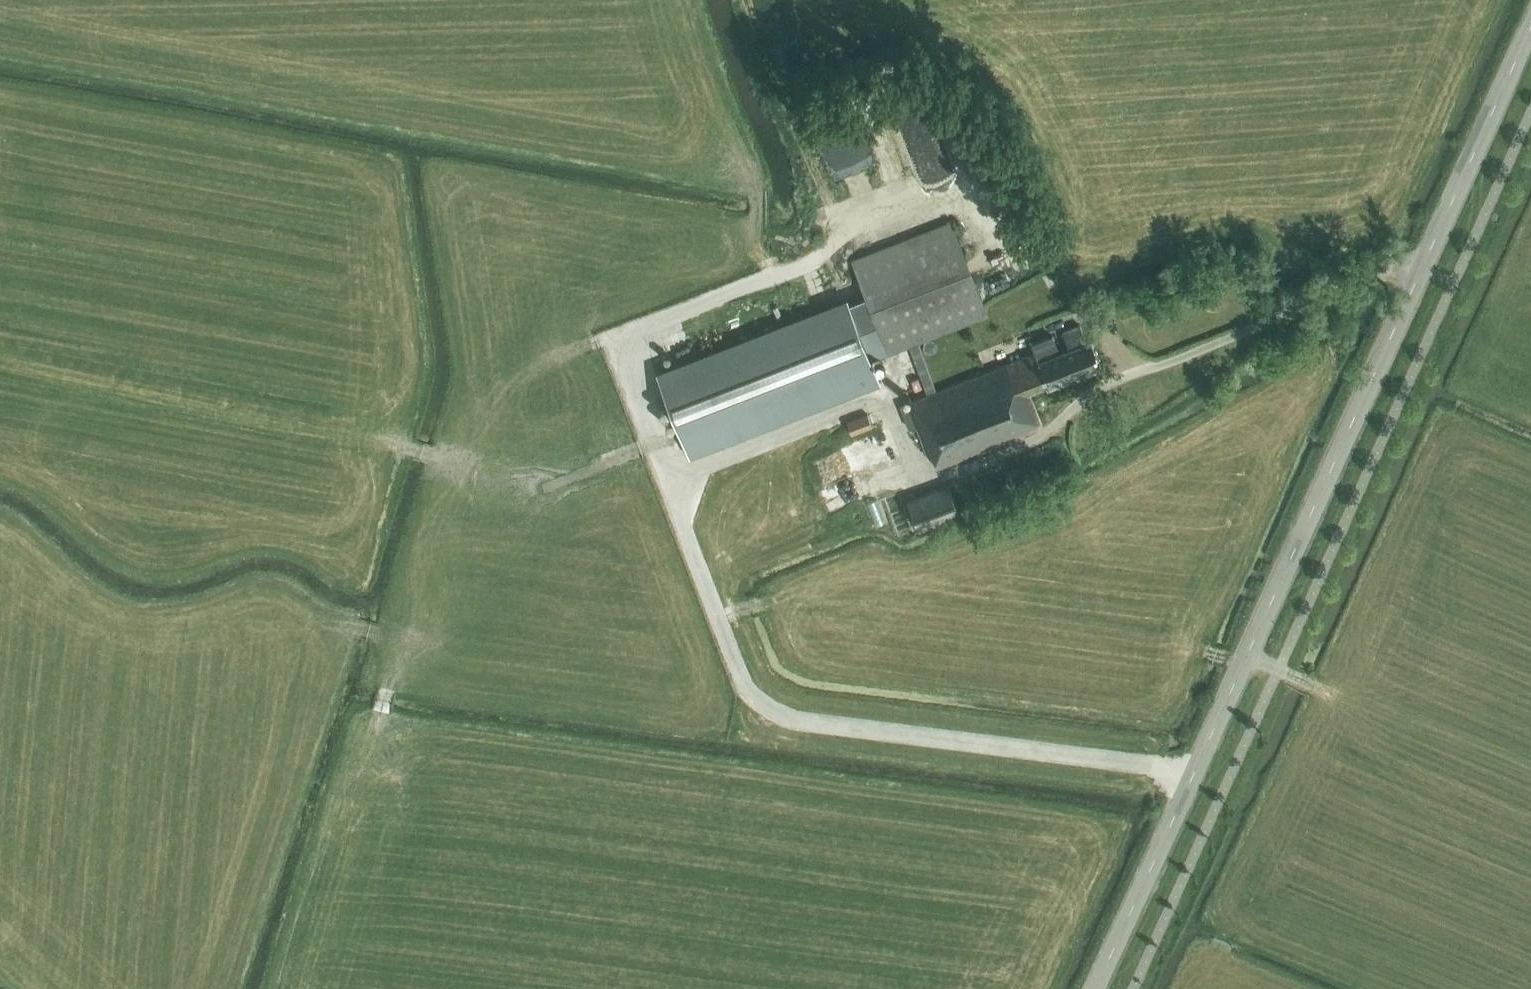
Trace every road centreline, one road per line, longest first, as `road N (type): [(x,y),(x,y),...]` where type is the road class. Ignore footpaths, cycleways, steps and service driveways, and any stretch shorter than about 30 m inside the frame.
road 1 (secondary): [(1095,988),(1530,26)]
road 2 (track): [(650,447),(530,500),(395,664),(371,740)]

